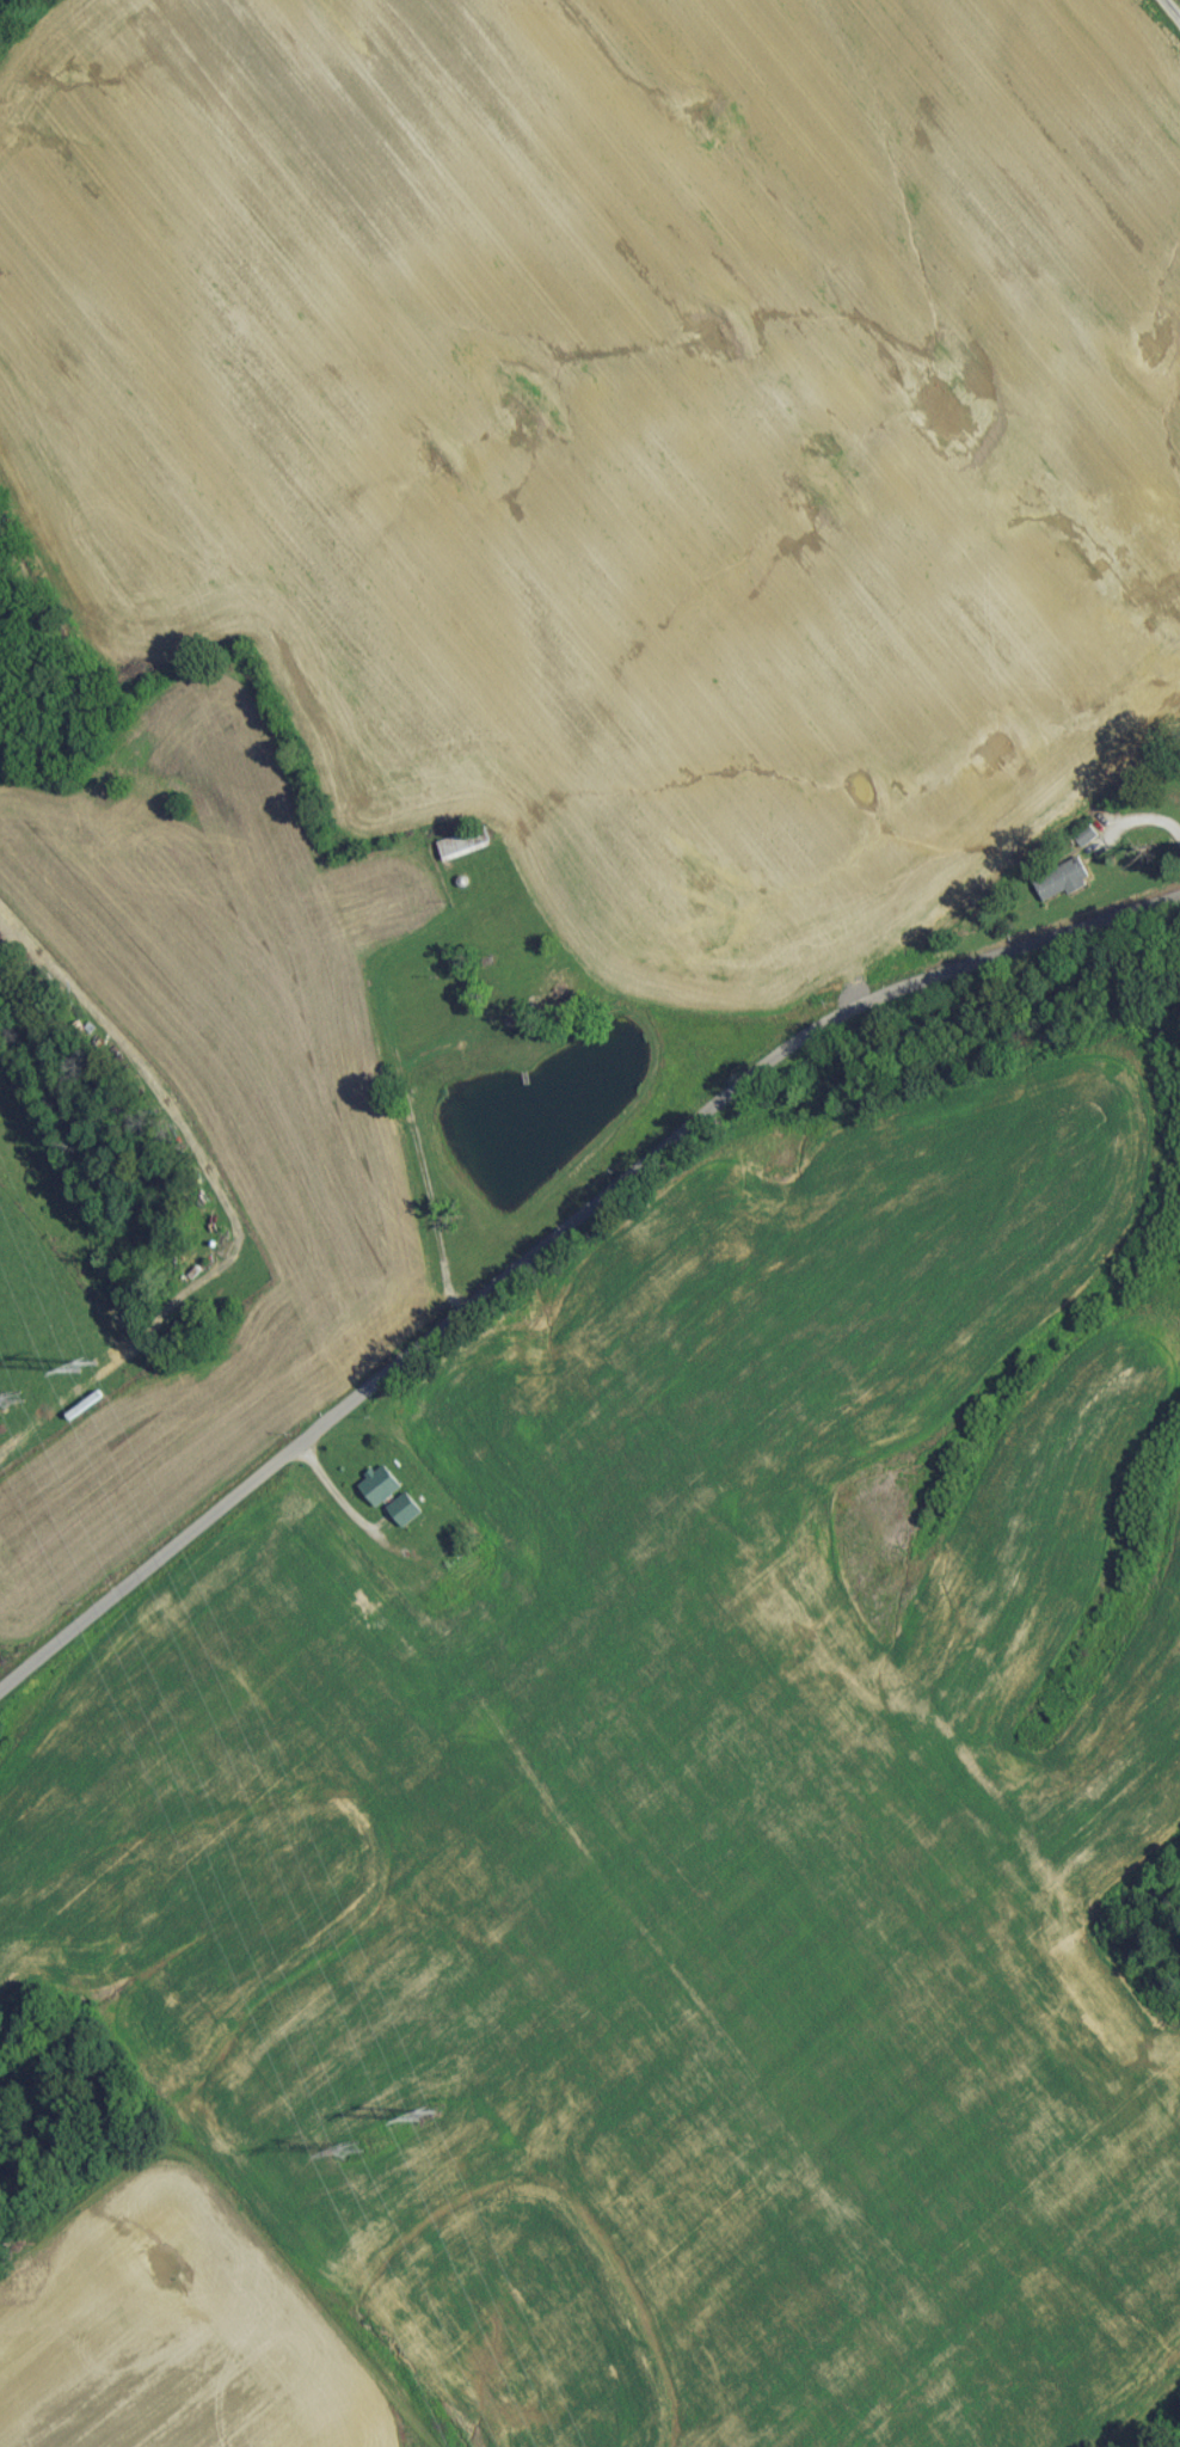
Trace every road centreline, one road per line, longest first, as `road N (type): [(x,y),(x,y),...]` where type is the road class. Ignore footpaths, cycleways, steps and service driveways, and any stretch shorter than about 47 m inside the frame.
road 1 (residential): [(0,1691),(761,1066),(885,995),(1179,899)]

